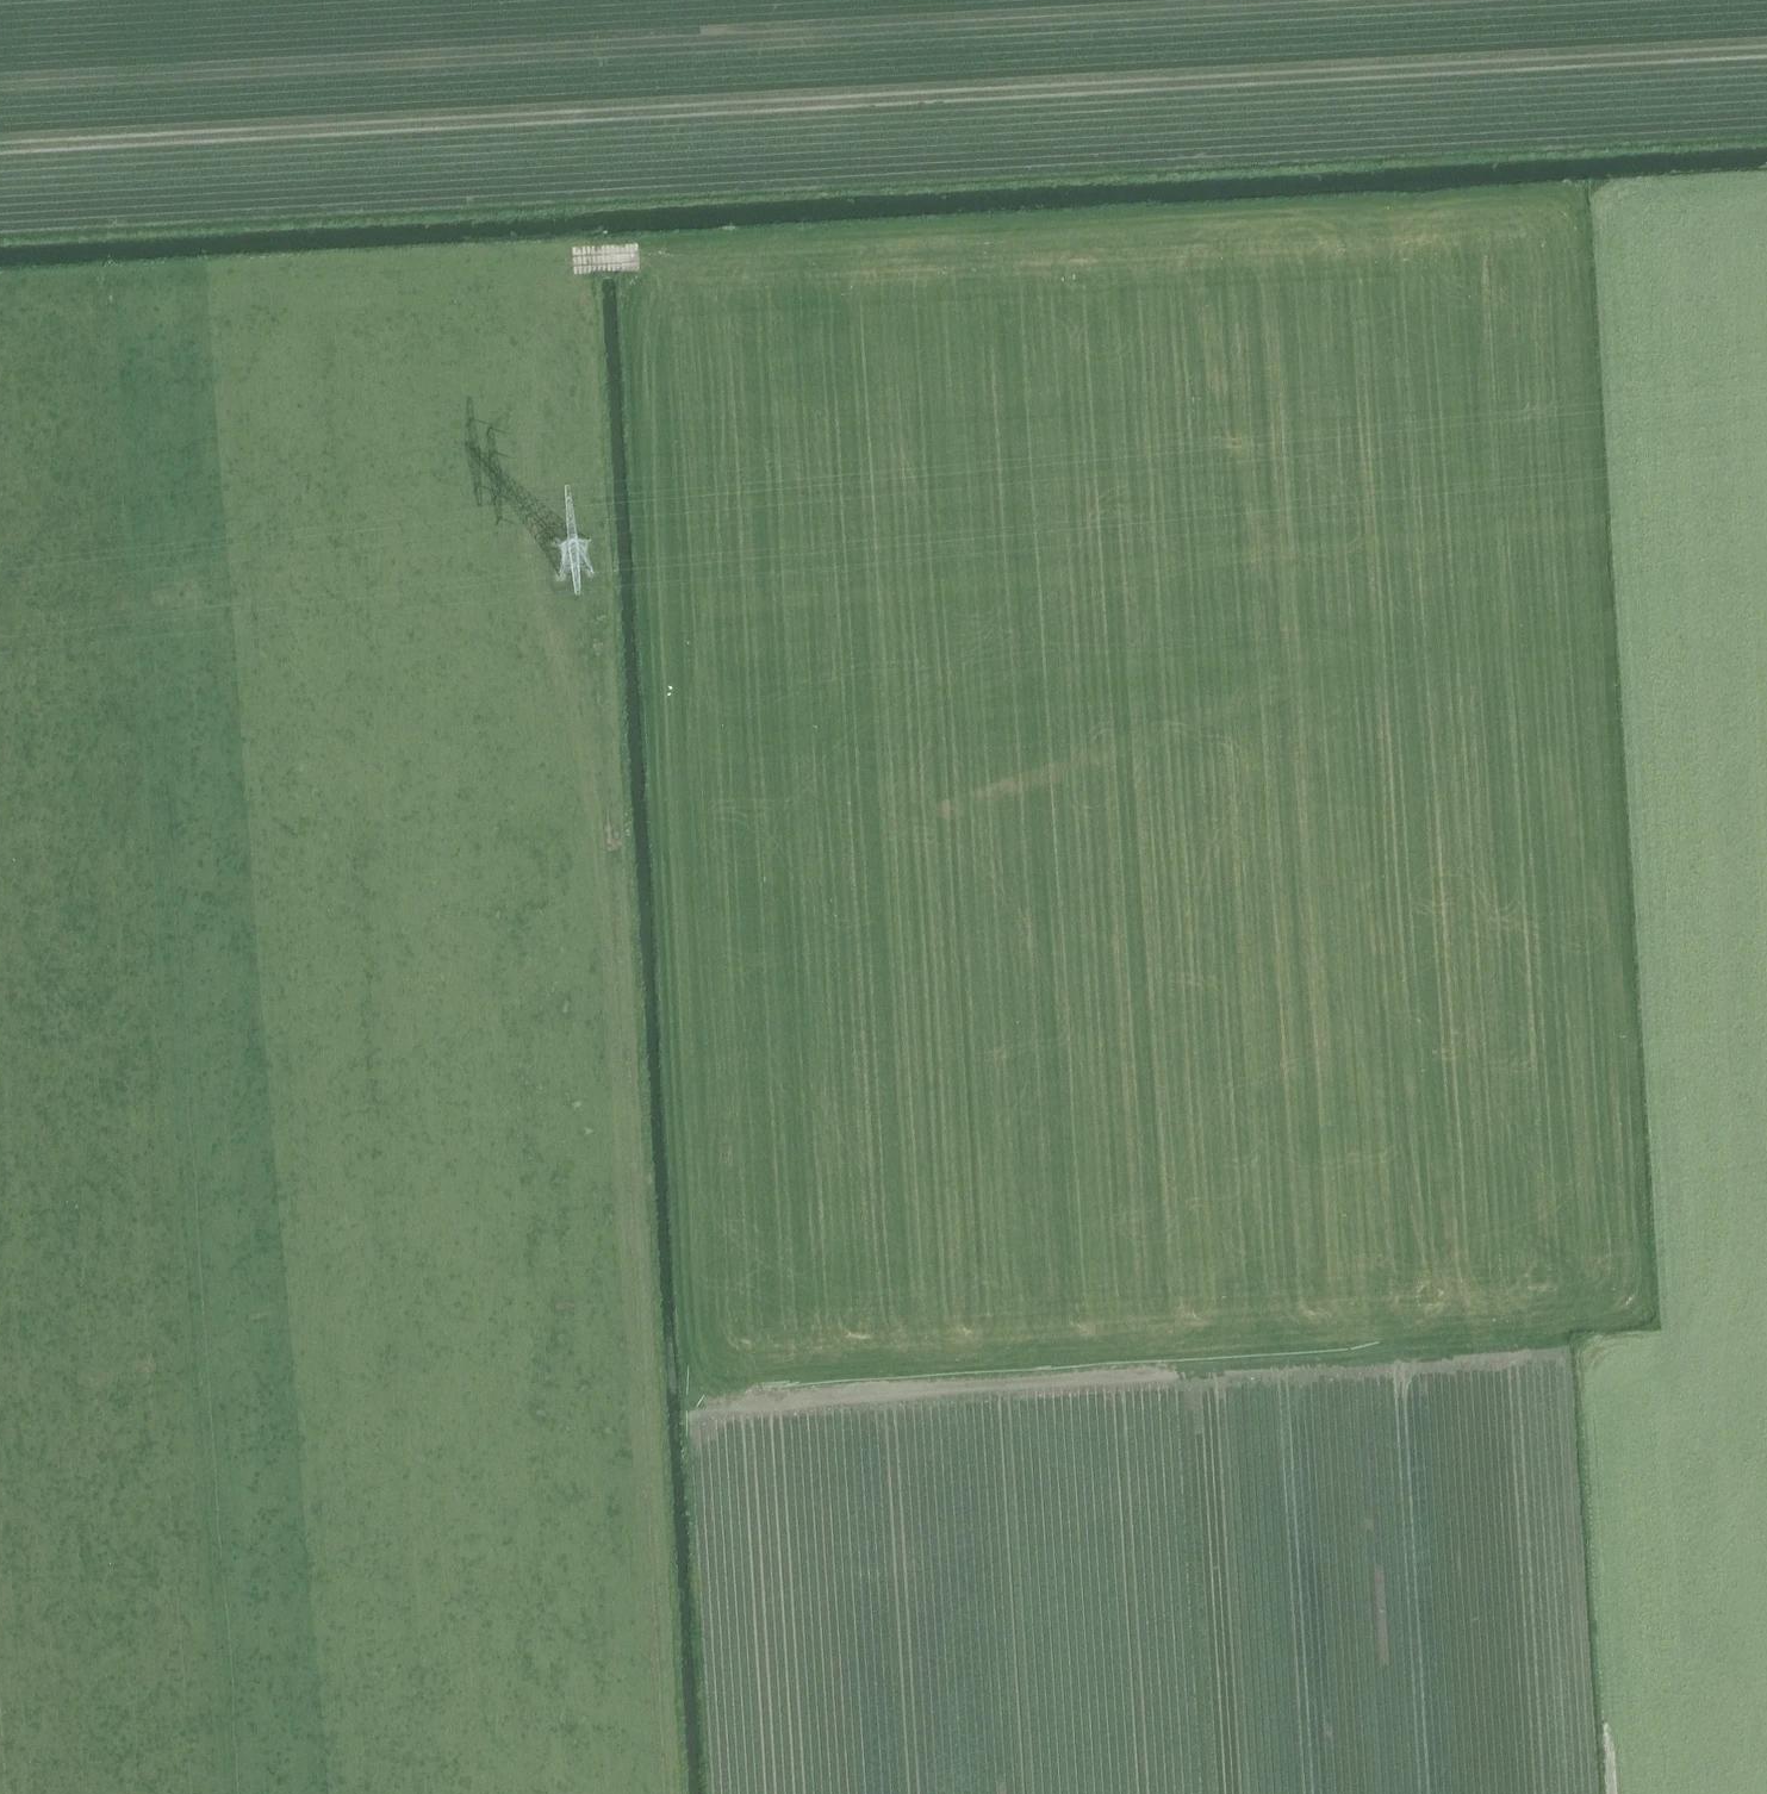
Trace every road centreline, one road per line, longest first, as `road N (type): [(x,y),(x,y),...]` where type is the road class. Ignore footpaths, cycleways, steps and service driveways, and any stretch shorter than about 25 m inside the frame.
road 1 (track): [(638,260),(570,261),(603,645),(675,1793)]
road 2 (track): [(1587,1363),(1612,1793)]

